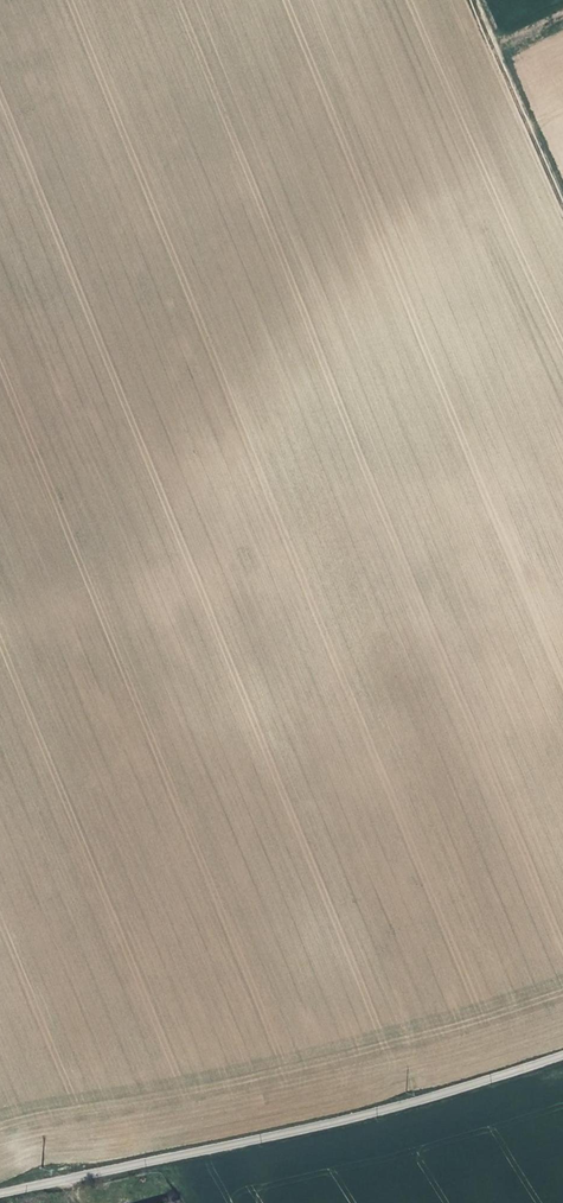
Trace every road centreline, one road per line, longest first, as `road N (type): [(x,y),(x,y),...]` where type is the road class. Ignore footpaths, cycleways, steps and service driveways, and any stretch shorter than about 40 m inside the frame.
road 1 (unclassified): [(0,1197),(347,1124),(562,1055)]
road 2 (track): [(562,204),(472,0)]

